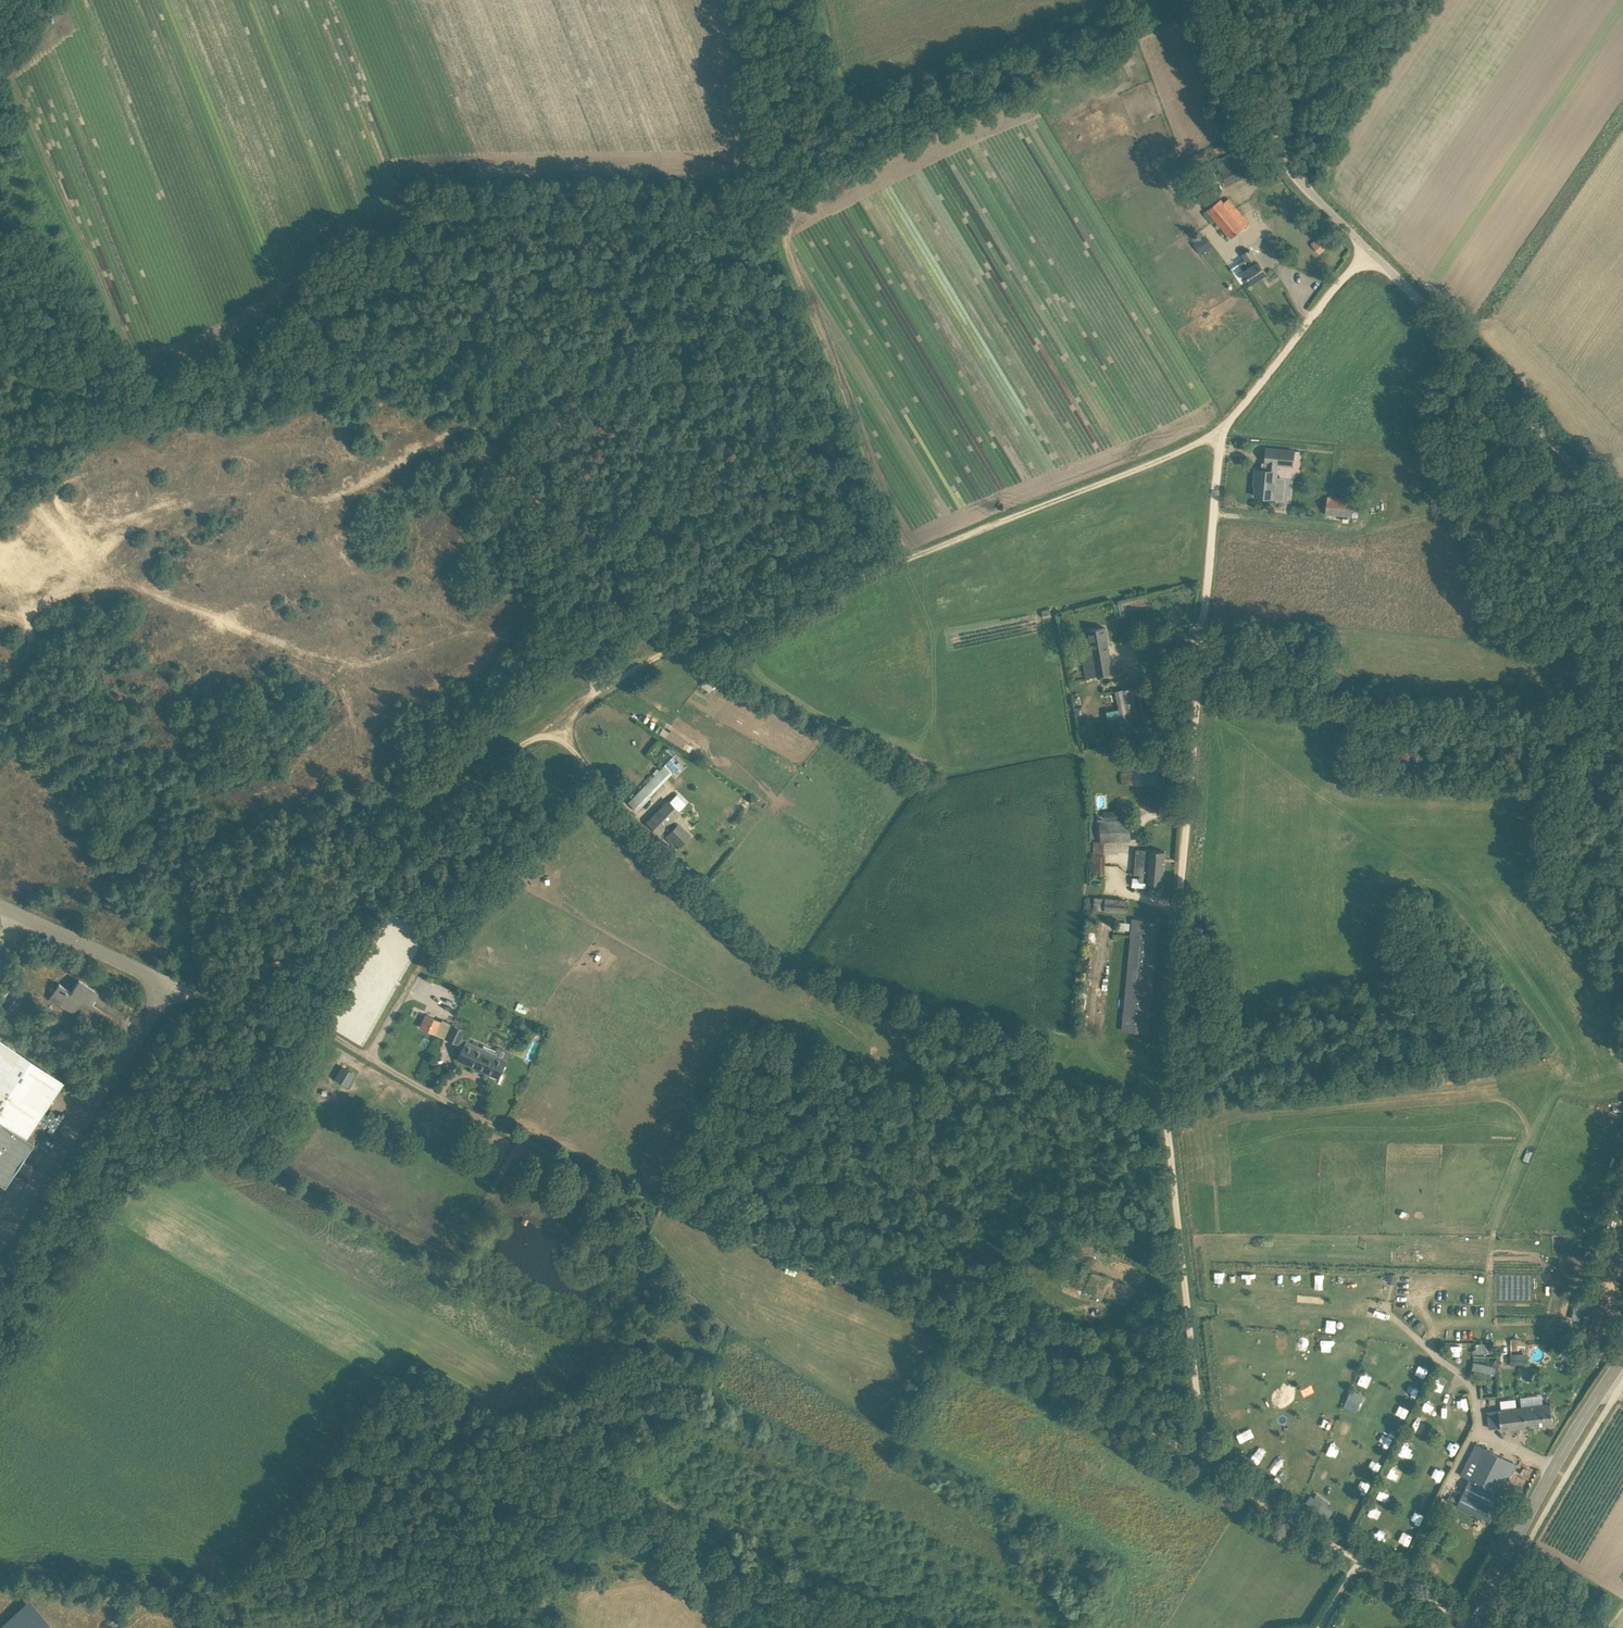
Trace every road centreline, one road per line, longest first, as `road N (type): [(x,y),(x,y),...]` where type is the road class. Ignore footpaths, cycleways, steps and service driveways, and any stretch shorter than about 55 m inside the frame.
road 1 (track): [(1225,1477),(921,1310),(586,1169),(281,1007),(173,990)]
road 2 (track): [(1225,1477),(1210,1450),(1165,1098),(1224,434)]
road 3 (track): [(634,814),(564,741),(578,707),(632,669),(1224,434)]
road 4 (unclassified): [(1622,517),(1286,162),(1217,0)]
road 5 (unclassified): [(0,1247),(173,990),(89,943),(0,909)]
road 6 (track): [(240,994),(329,925),(528,740),(564,741)]
road 7 (secondary): [(1481,1609),(1622,1353)]
road 8 (track): [(1470,1623),(1225,1477)]
road 9 (track): [(1224,434),(1370,248)]

